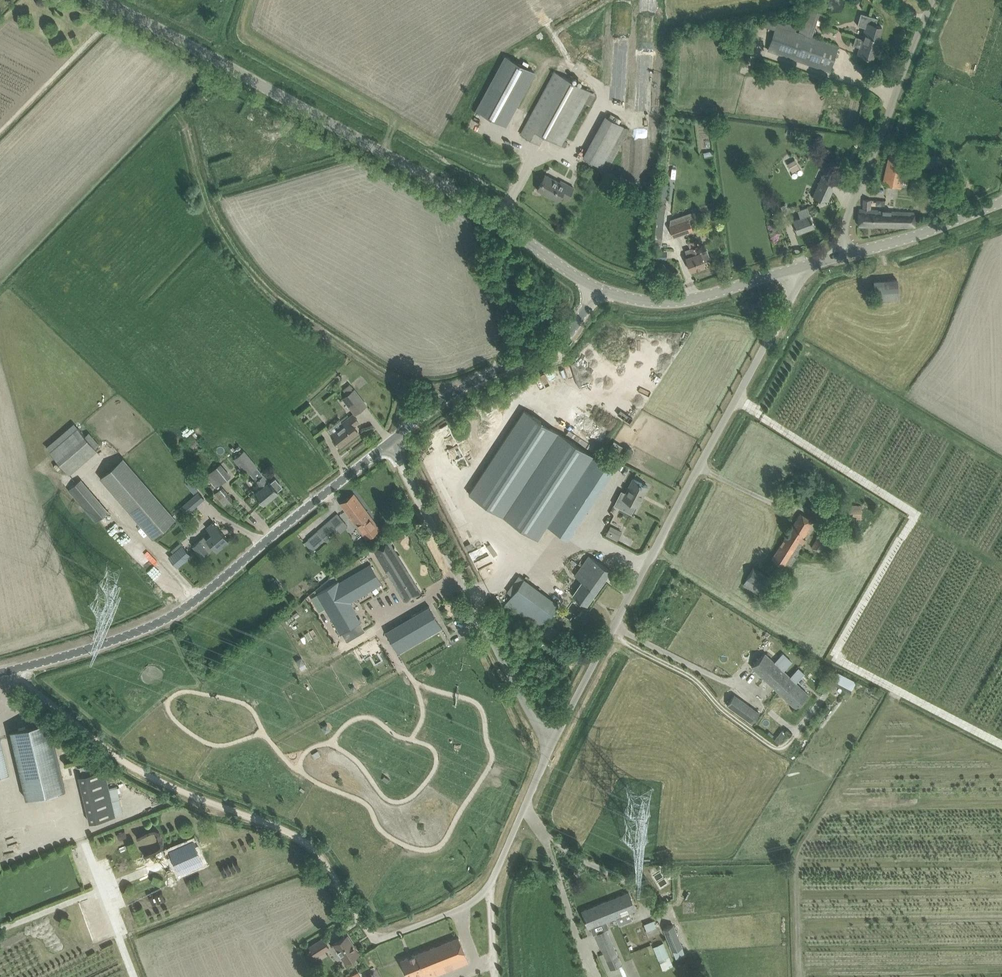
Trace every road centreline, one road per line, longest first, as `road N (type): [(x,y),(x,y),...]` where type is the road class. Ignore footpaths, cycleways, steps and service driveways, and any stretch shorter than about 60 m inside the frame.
road 1 (unclassified): [(549,746),(482,894),(383,939),(368,931),(306,843),(123,762),(12,672)]
road 2 (unclassified): [(104,0),(462,194),(591,287)]
road 3 (unclassified): [(800,268),(791,301),(549,746)]
road 4 (unclassified): [(12,672),(103,647),(176,612),(393,440)]
road 5 (unclassified): [(549,746),(393,440)]
road 6 (unclassified): [(845,254),(847,218),(933,0)]
road 7 (unclassified): [(393,440),(476,378),(552,347),(572,329),(591,287)]
road 8 (unclassified): [(591,287),(648,304),(683,304),(800,268)]
road 9 (unclassified): [(845,254),(1001,202)]

